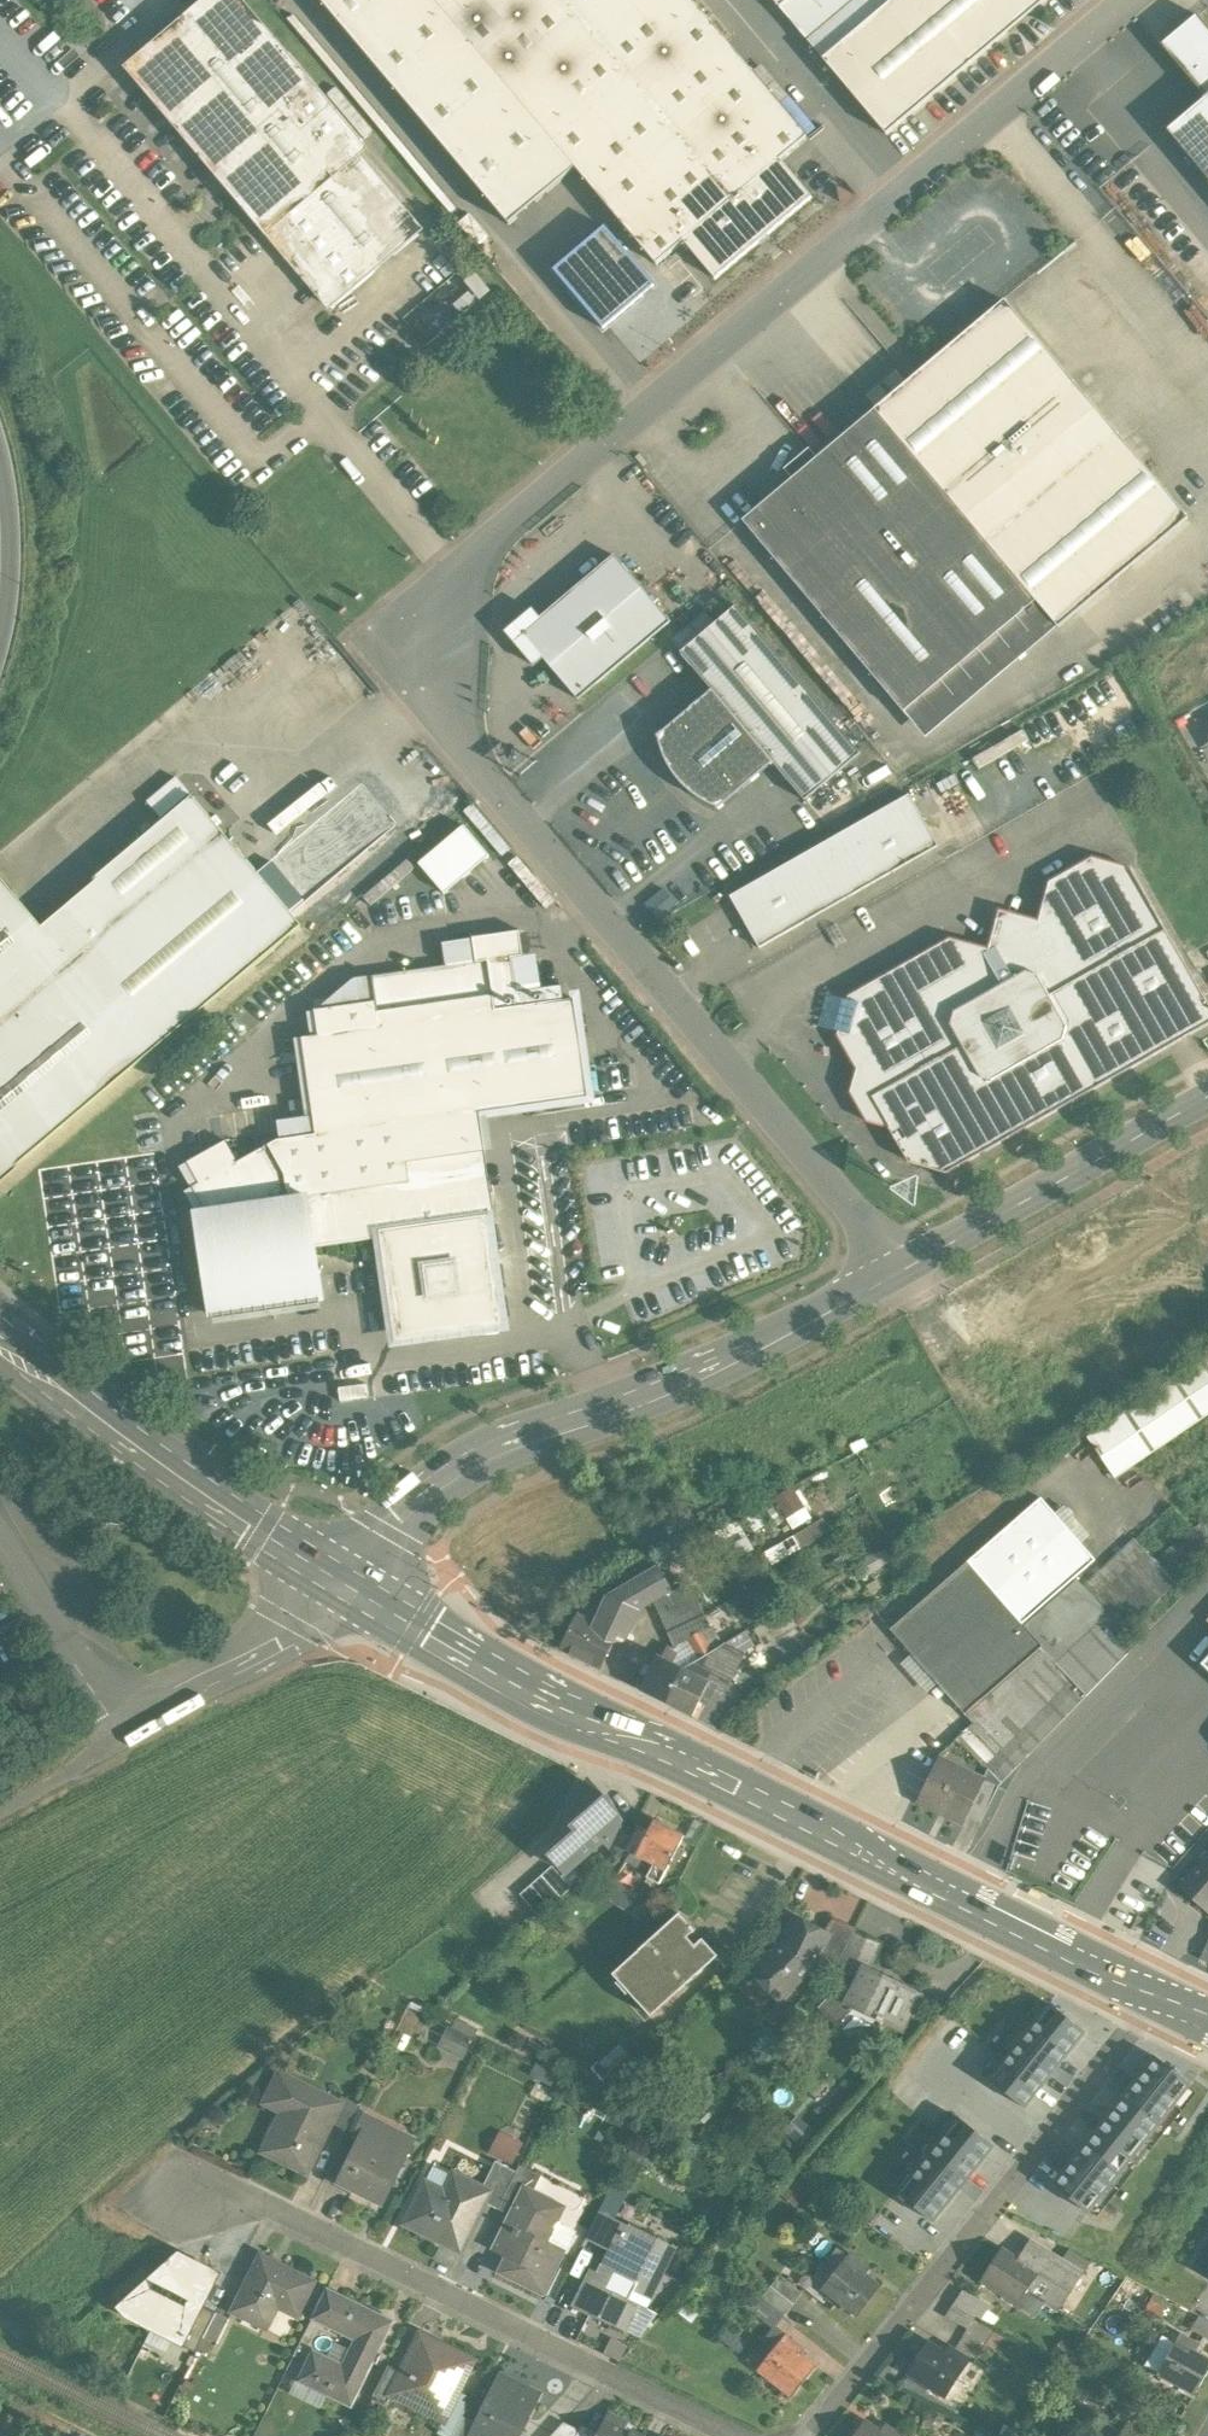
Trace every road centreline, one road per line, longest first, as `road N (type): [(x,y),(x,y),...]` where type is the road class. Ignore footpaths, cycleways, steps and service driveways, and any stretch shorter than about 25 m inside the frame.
road 1 (unclassified): [(904,1267),(433,707),(443,591),(1131,0)]
road 2 (secondary): [(1158,1997),(346,1586)]
road 3 (tertiary): [(346,1586),(415,1504),(477,1457),(709,1367),(904,1267)]
road 4 (residential): [(733,2435),(267,2206),(185,2196)]
road 5 (residential): [(1158,1997),(805,2435)]
road 6 (secondary): [(346,1586),(252,1527),(0,1331)]
road 7 (tertiary): [(904,1267),(1207,1094)]
road 8 (residential): [(142,1699),(297,1627),(346,1586)]

